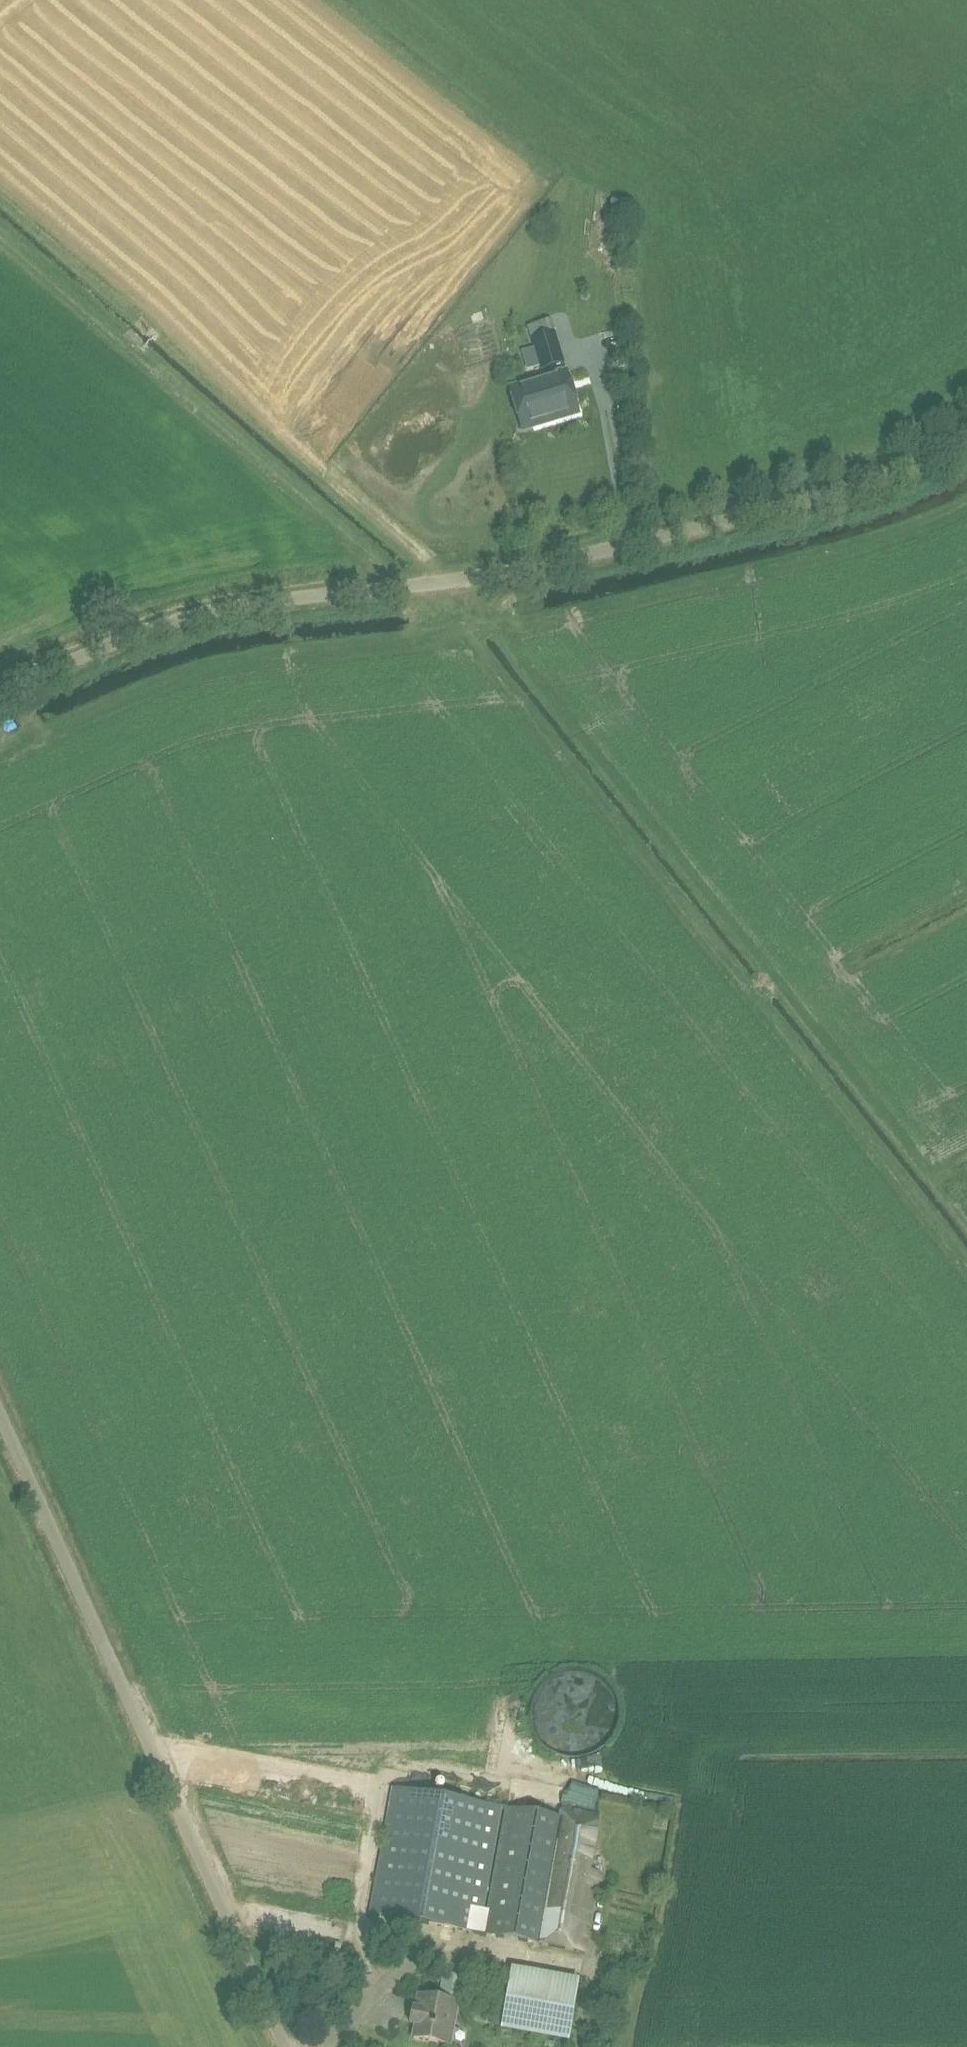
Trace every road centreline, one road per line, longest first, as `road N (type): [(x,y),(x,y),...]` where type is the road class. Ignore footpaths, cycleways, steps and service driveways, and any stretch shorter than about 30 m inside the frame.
road 1 (unclassified): [(966,424),(896,471),(856,486),(580,560),(206,614),(139,634),(0,696)]
road 2 (unclassified): [(284,2046),(0,1422)]

